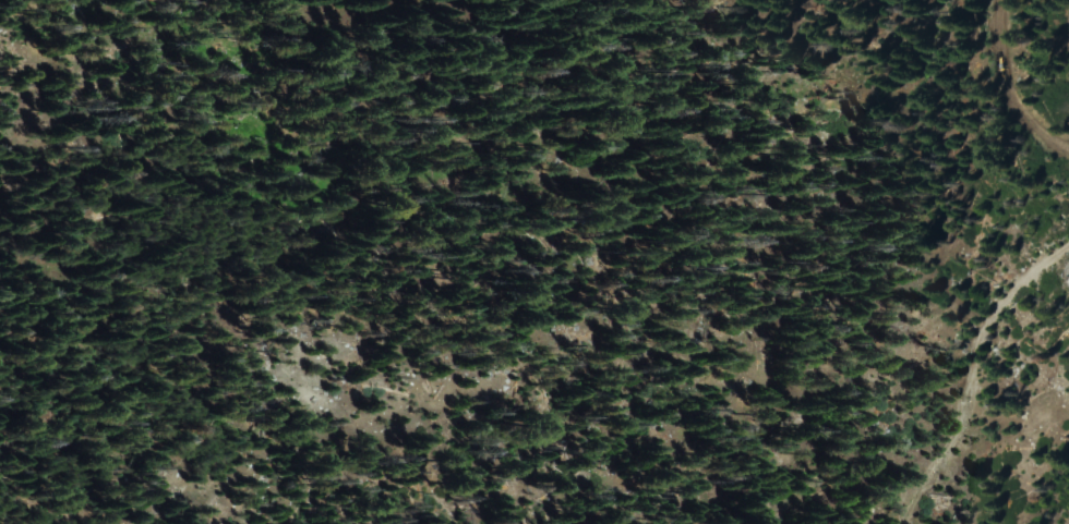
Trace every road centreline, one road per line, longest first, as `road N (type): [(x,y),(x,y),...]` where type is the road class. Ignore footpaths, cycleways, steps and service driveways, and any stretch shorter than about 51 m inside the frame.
road 1 (track): [(1068,248),(1011,292),(984,331),(969,416),(903,523)]
road 2 (track): [(1002,0),(1010,90),(1044,135),(1068,149)]

